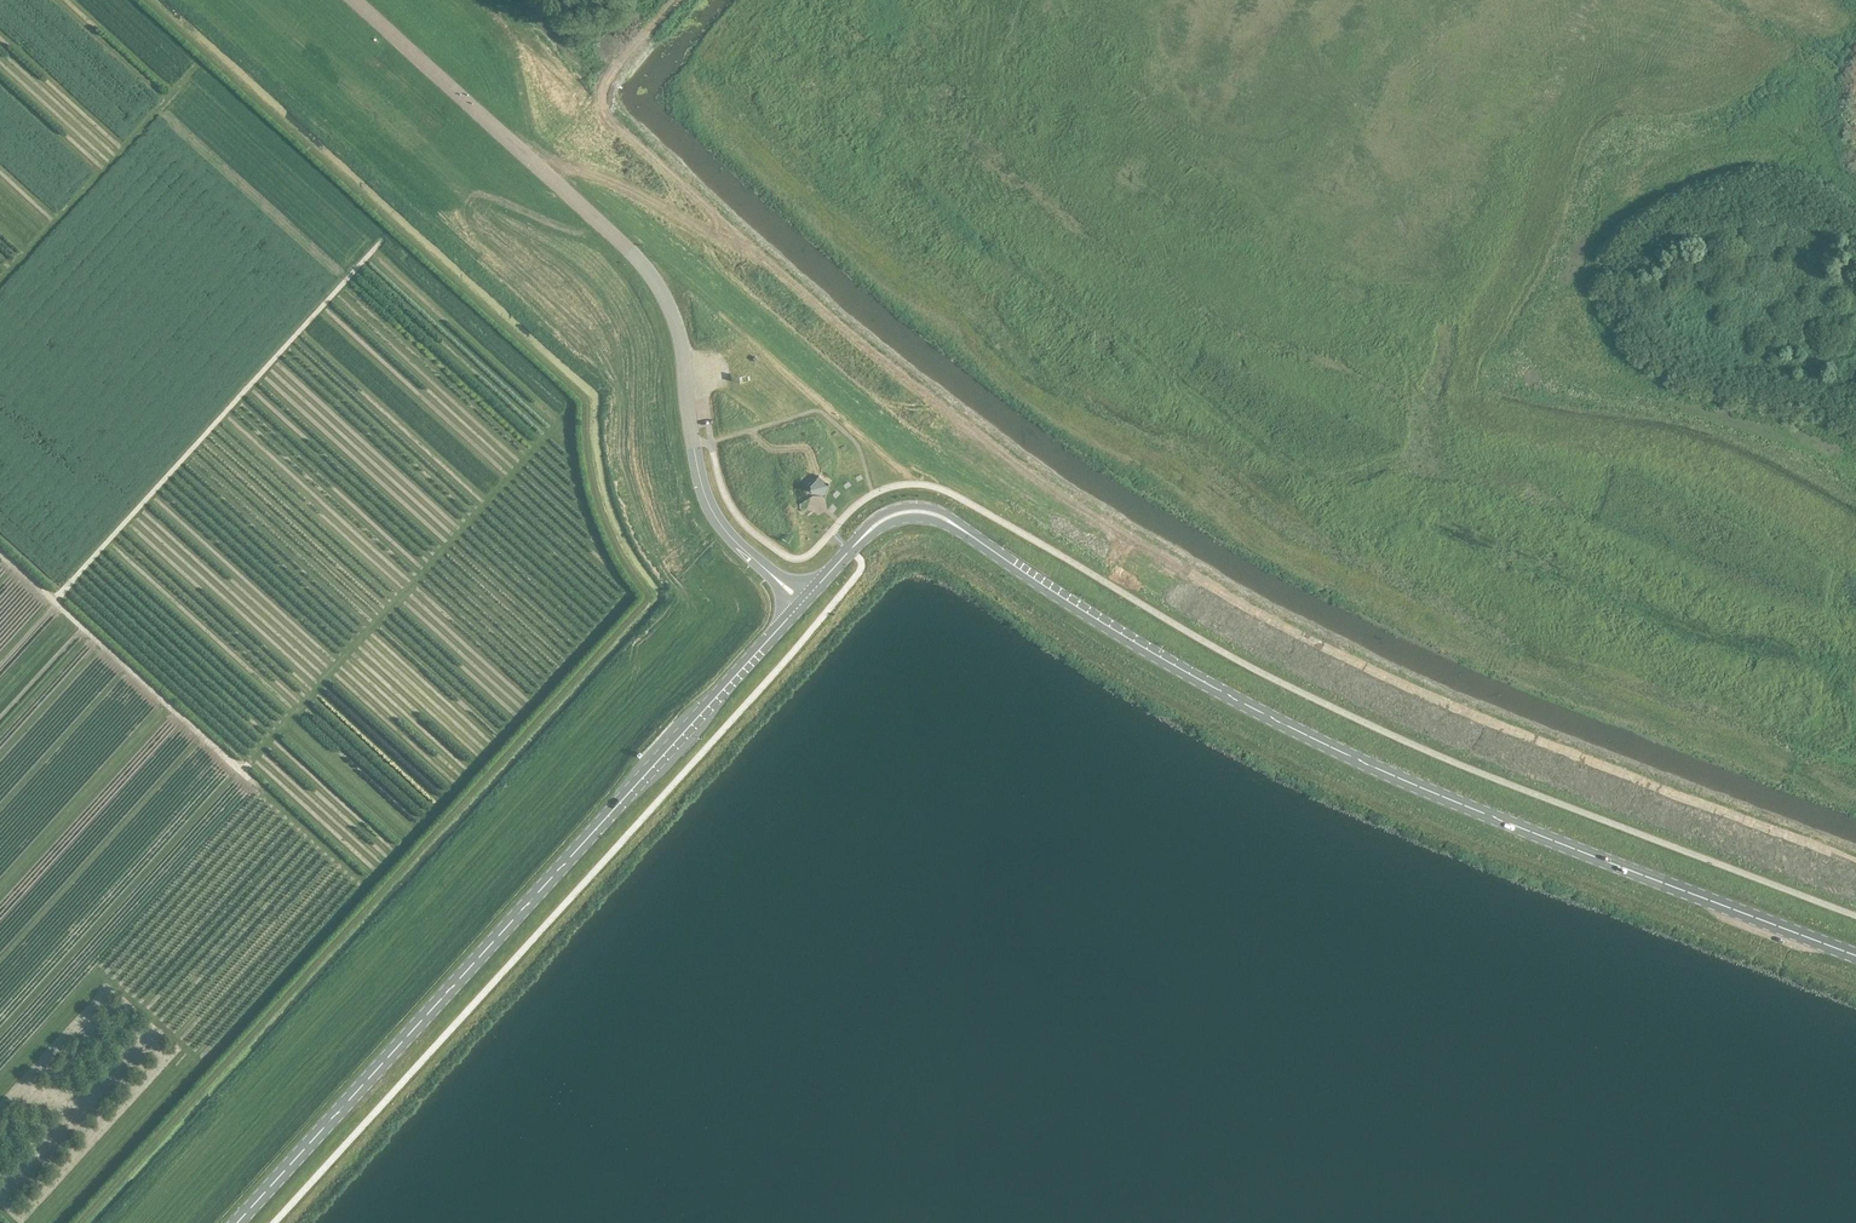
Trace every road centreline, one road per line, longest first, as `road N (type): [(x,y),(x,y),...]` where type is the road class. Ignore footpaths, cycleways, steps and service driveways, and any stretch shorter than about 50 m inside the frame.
road 1 (secondary): [(1855,956),(1386,773),(1122,637),(963,530)]
road 2 (secondary): [(236,1222),(796,610)]
road 3 (unclassified): [(771,574),(709,509),(675,327),(657,287),(599,222),(355,0)]
road 4 (track): [(382,243),(56,602)]
road 5 (track): [(0,552),(242,771)]

